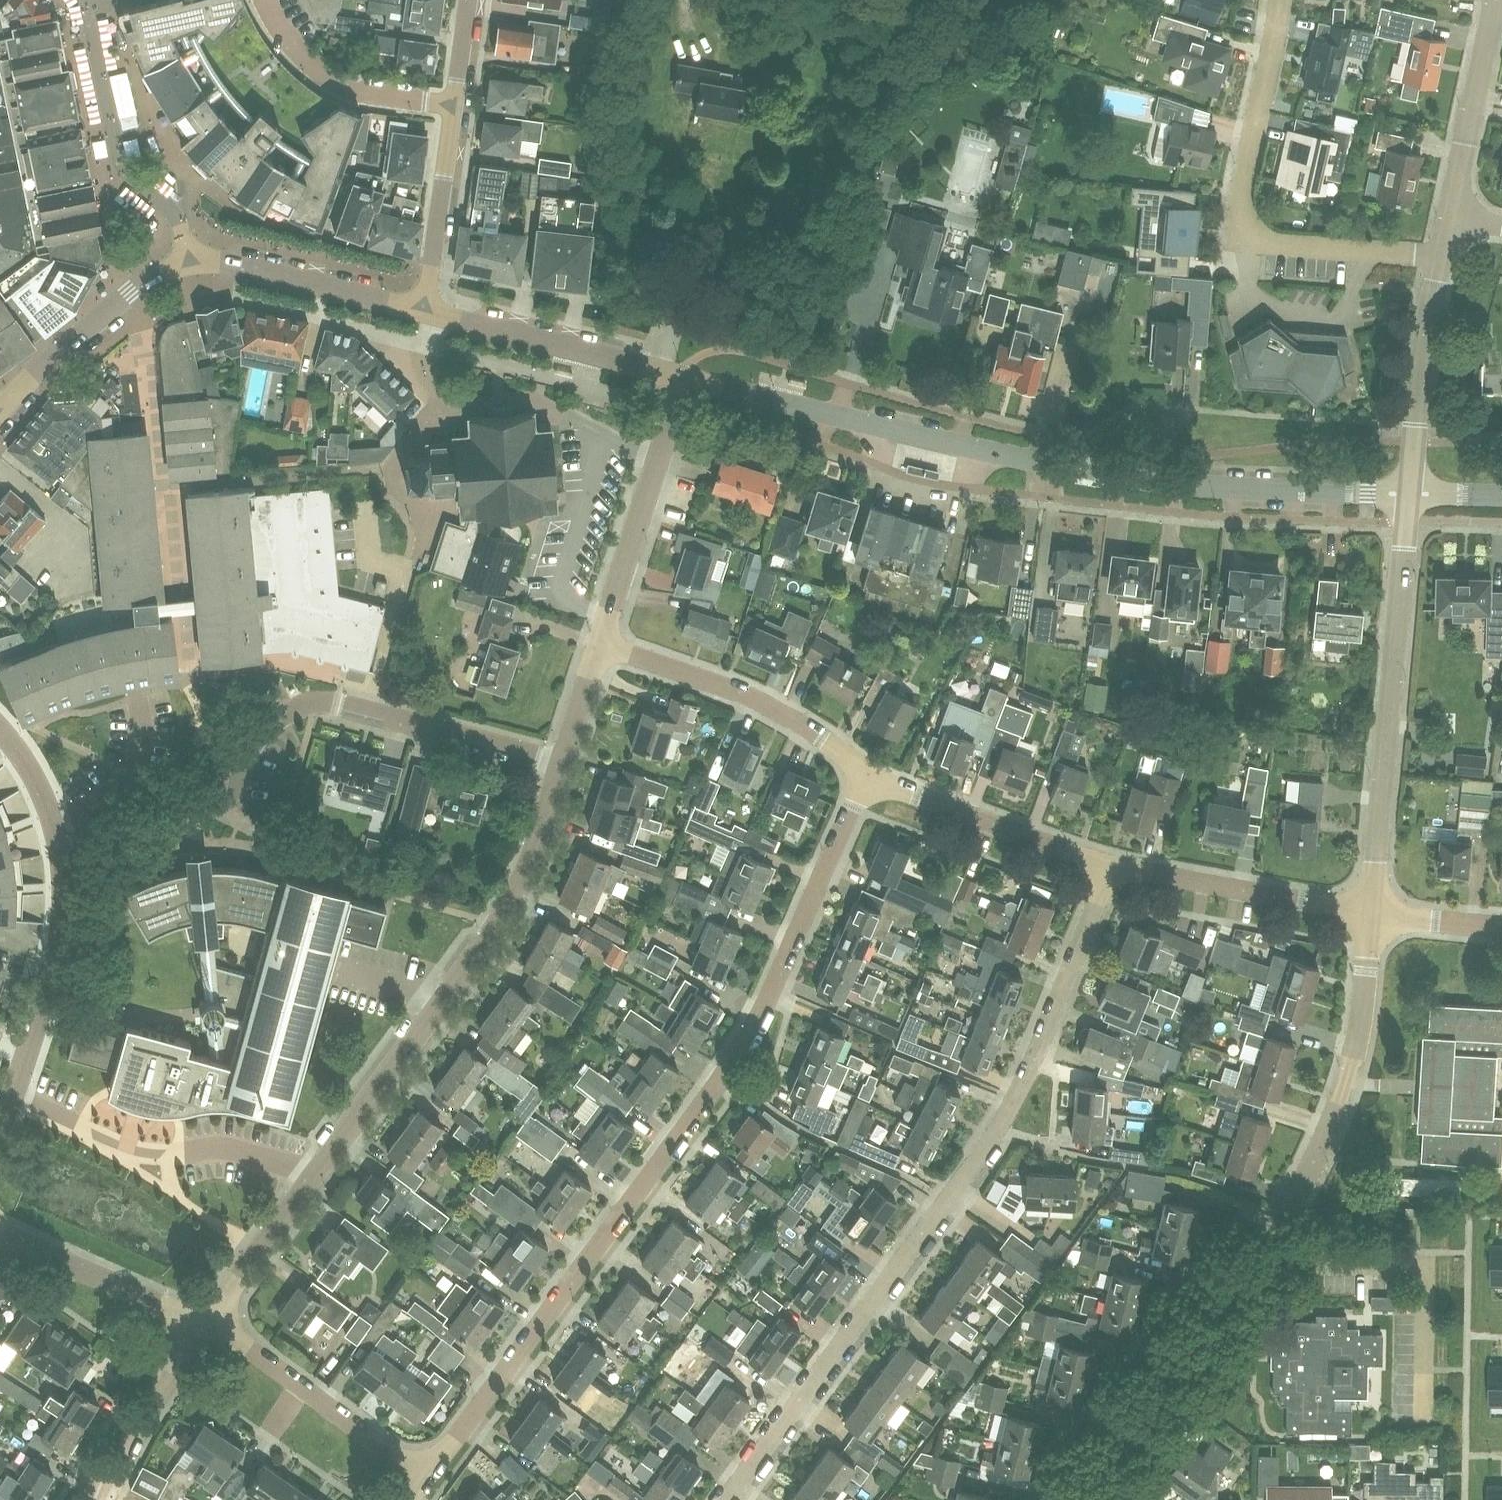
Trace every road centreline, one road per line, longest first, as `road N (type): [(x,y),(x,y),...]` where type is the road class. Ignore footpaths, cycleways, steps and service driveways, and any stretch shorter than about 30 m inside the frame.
road 1 (residential): [(427,1477),(767,1003),(868,773)]
road 2 (residential): [(725,1499),(995,1134),(1038,1054),(1110,866)]
road 3 (tertiary): [(1410,494),(1190,485),(1088,471),(684,375)]
road 4 (residential): [(1076,1499),(1276,1226),(1321,1151),(1348,1083),(1372,914)]
road 5 (residential): [(308,1181),(498,924),(528,873),(563,762)]
road 6 (residential): [(563,762),(329,703),(300,710),(270,730),(246,766),(240,792),(239,825),(270,838),(274,850)]
road 7 (residential): [(1439,260),(1265,246),(1246,236),(1240,210),(1279,0)]
road 8 (residential): [(1372,914),(1410,494)]
road 9 (residential): [(16,1097),(64,906),(46,807),(0,729)]
road 10 (residential): [(308,1181),(280,1162),(227,1147),(155,1155),(125,1148),(16,1097)]
road 11 (residential): [(868,773),(743,694),(600,644)]
road 12 (residential): [(191,260),(182,223),(117,153),(89,4)]
road 13 (residential): [(600,644),(684,375)]
road 14 (residential): [(427,1477),(202,1323)]
road 15 (residential): [(1372,914),(1110,866)]
road 16 (tertiary): [(684,375),(430,311)]
road 17 (residential): [(1110,866),(868,773)]
road 18 (tertiary): [(430,311),(239,263),(191,260)]
road 19 (tertiary): [(2,410),(130,292),(191,260)]
road 20 (residential): [(1410,494),(1439,260)]
road 21 (residential): [(263,0),(303,61),(338,86),(455,103)]
road 22 (residential): [(1448,223),(1496,0)]
road 23 (residential): [(202,1323),(0,1232)]
road 24 (residential): [(430,311),(455,103)]
road 25 (residential): [(108,1499),(202,1323)]
road 26 (residential): [(202,1323),(308,1181)]
road 27 (residential): [(1501,926),(1372,914)]
road 28 (residential): [(563,762),(600,644)]

